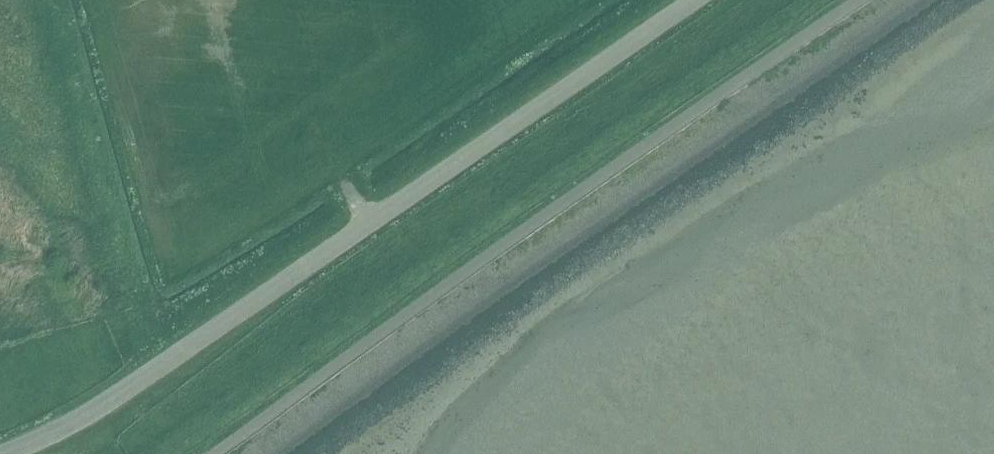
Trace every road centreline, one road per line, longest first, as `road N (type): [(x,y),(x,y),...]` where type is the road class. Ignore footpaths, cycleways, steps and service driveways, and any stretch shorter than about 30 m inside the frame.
road 1 (unclassified): [(3,453),(82,418),(361,236),(697,0)]
road 2 (unclassified): [(222,453),(881,0)]

